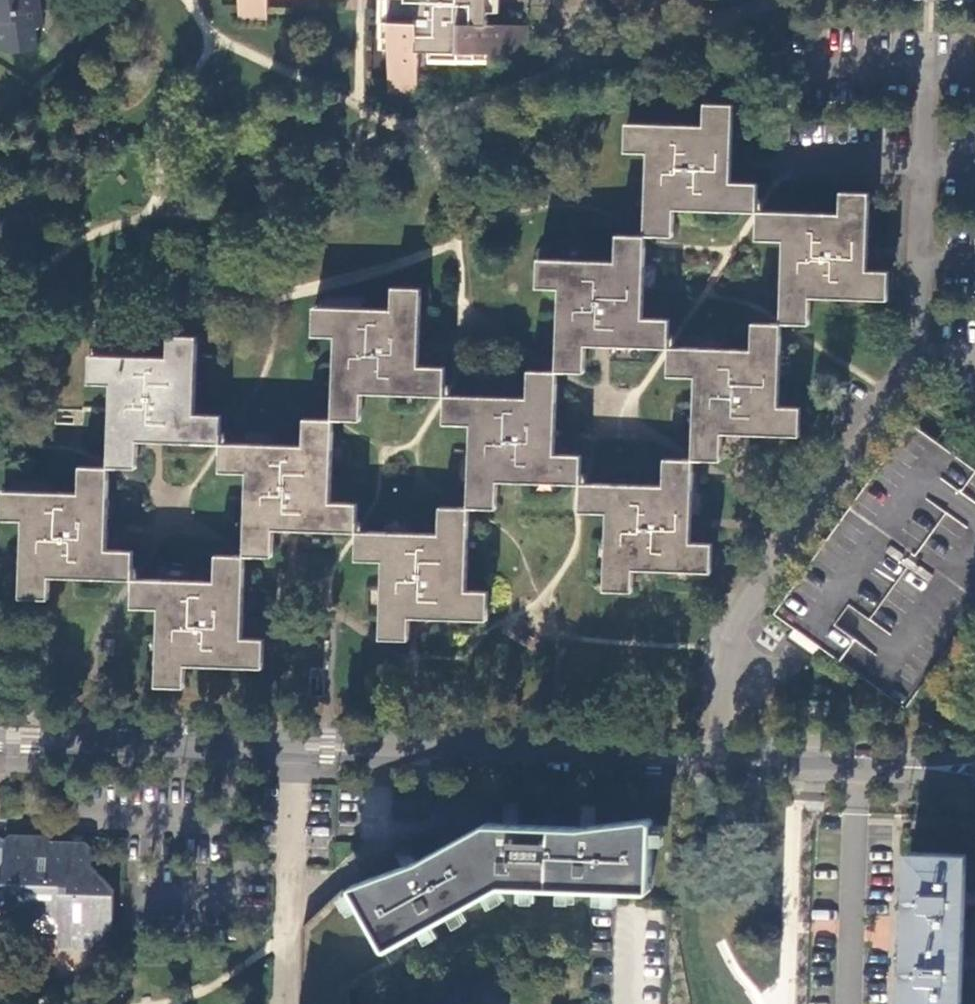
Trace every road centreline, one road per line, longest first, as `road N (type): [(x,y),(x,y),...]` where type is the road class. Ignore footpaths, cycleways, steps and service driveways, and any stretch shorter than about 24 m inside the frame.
road 1 (residential): [(723,760),(729,649),(740,616),(917,352),(927,66)]
road 2 (residential): [(723,760),(0,735)]
road 3 (residential): [(883,767),(723,760)]

